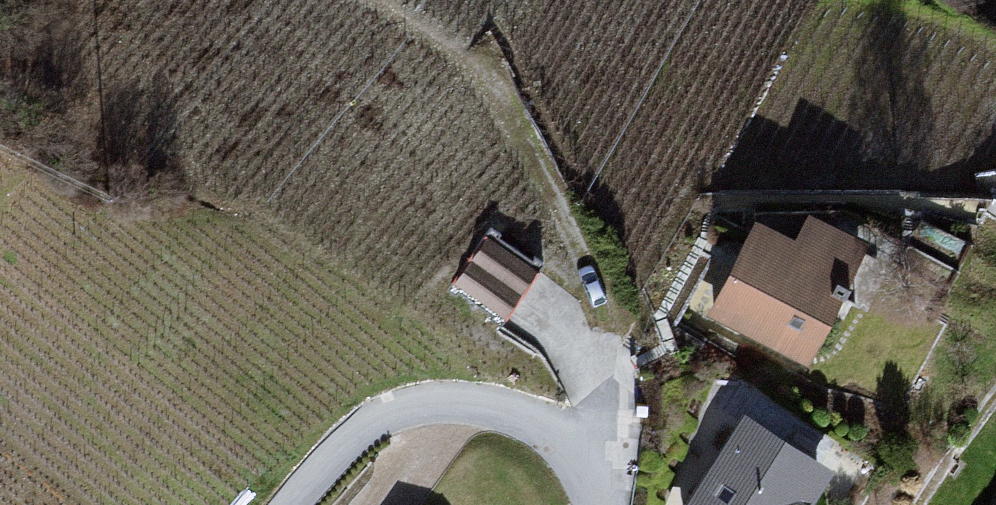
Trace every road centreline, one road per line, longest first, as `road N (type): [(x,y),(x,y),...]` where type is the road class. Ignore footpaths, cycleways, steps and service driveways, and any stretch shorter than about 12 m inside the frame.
road 1 (track): [(376,0),(450,47),(488,85),(560,212),(595,294),(612,375),(601,410),(573,445)]
road 2 (residential): [(596,504),(573,445),(515,410),(439,400),(382,417),(329,456),(285,504)]

